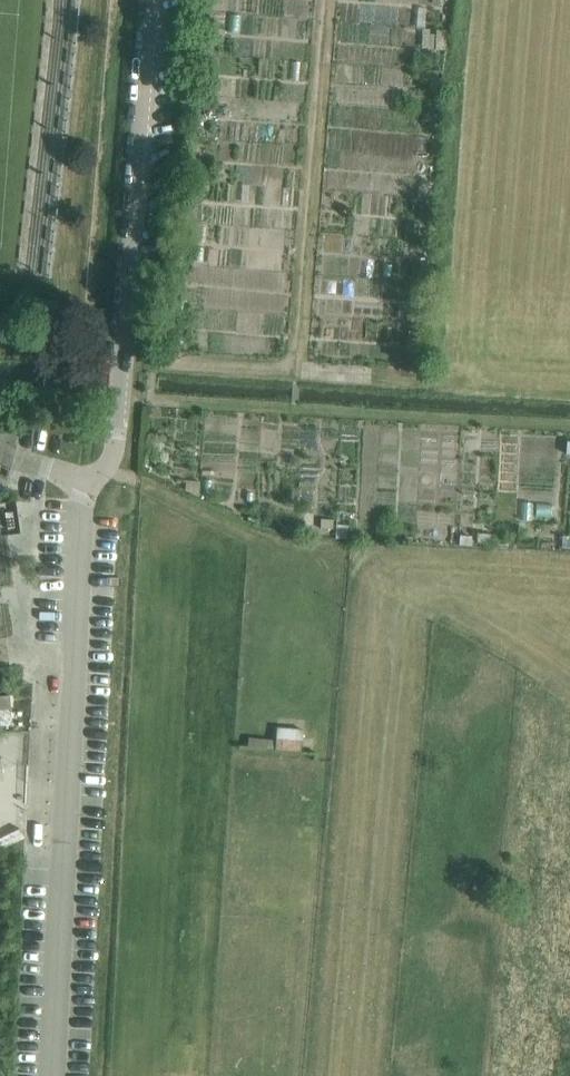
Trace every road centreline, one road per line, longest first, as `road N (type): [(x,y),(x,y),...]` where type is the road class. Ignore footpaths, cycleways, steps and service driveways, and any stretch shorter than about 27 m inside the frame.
road 1 (unclassified): [(152,0),(118,438),(107,468),(88,481),(82,504),(54,1075)]
road 2 (track): [(123,372),(294,380),(328,0)]
road 3 (track): [(121,401),(569,425)]

